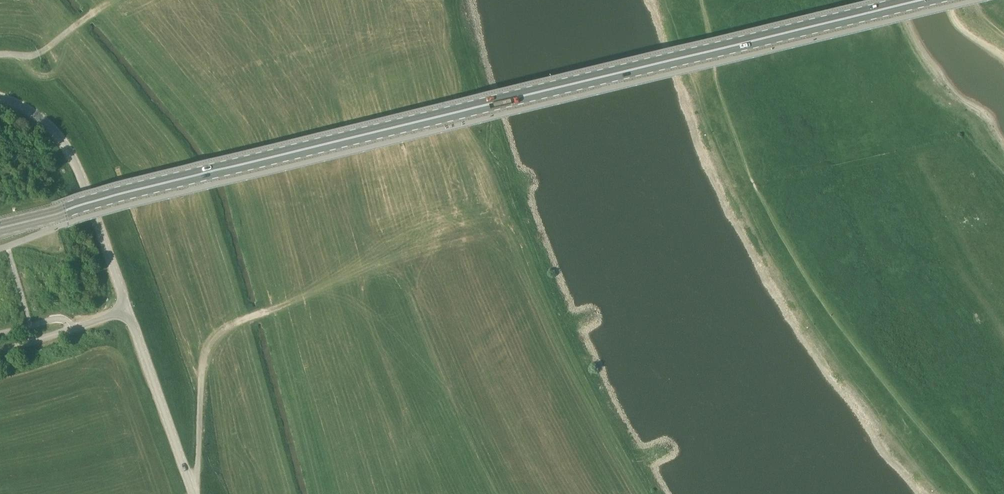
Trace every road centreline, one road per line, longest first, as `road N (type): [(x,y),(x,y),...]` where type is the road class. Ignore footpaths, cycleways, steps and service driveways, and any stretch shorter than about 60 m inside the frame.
road 1 (primary): [(0,228),(948,0)]
road 2 (track): [(569,337),(533,261),(523,247),(506,243),(262,313),(208,347),(197,493)]
road 3 (unclassified): [(127,309),(71,154),(45,123),(0,97)]
road 4 (unclassified): [(194,493),(127,309)]
road 5 (unclassified): [(0,351),(127,309)]
road 6 (track): [(107,0),(33,56),(0,54)]

